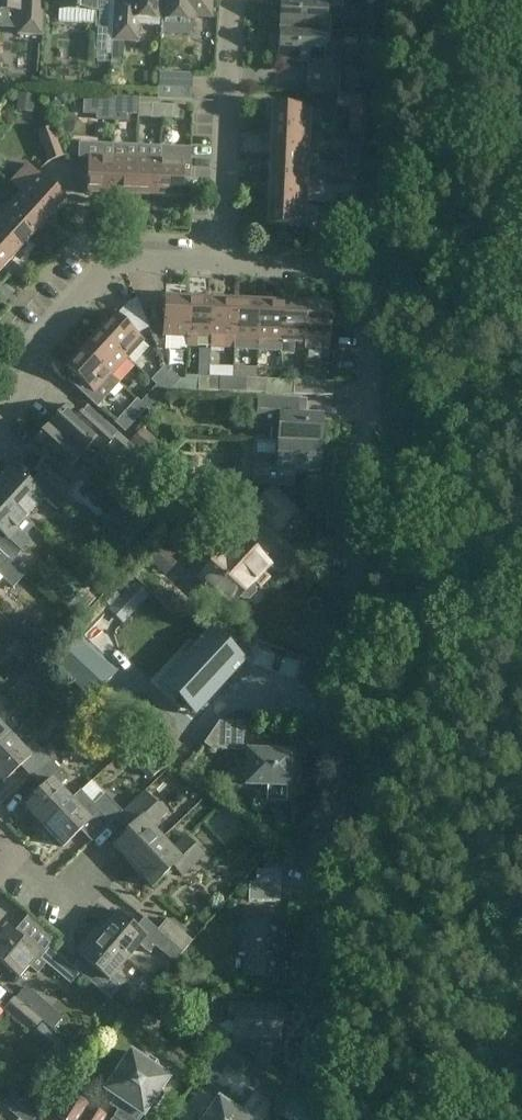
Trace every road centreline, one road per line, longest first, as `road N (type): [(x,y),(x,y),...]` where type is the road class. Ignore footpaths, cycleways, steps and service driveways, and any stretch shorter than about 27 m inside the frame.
road 1 (residential): [(324,1119),(371,268),(215,260)]
road 2 (residential): [(215,260),(224,0)]
road 3 (residential): [(215,260),(105,265),(32,357)]

